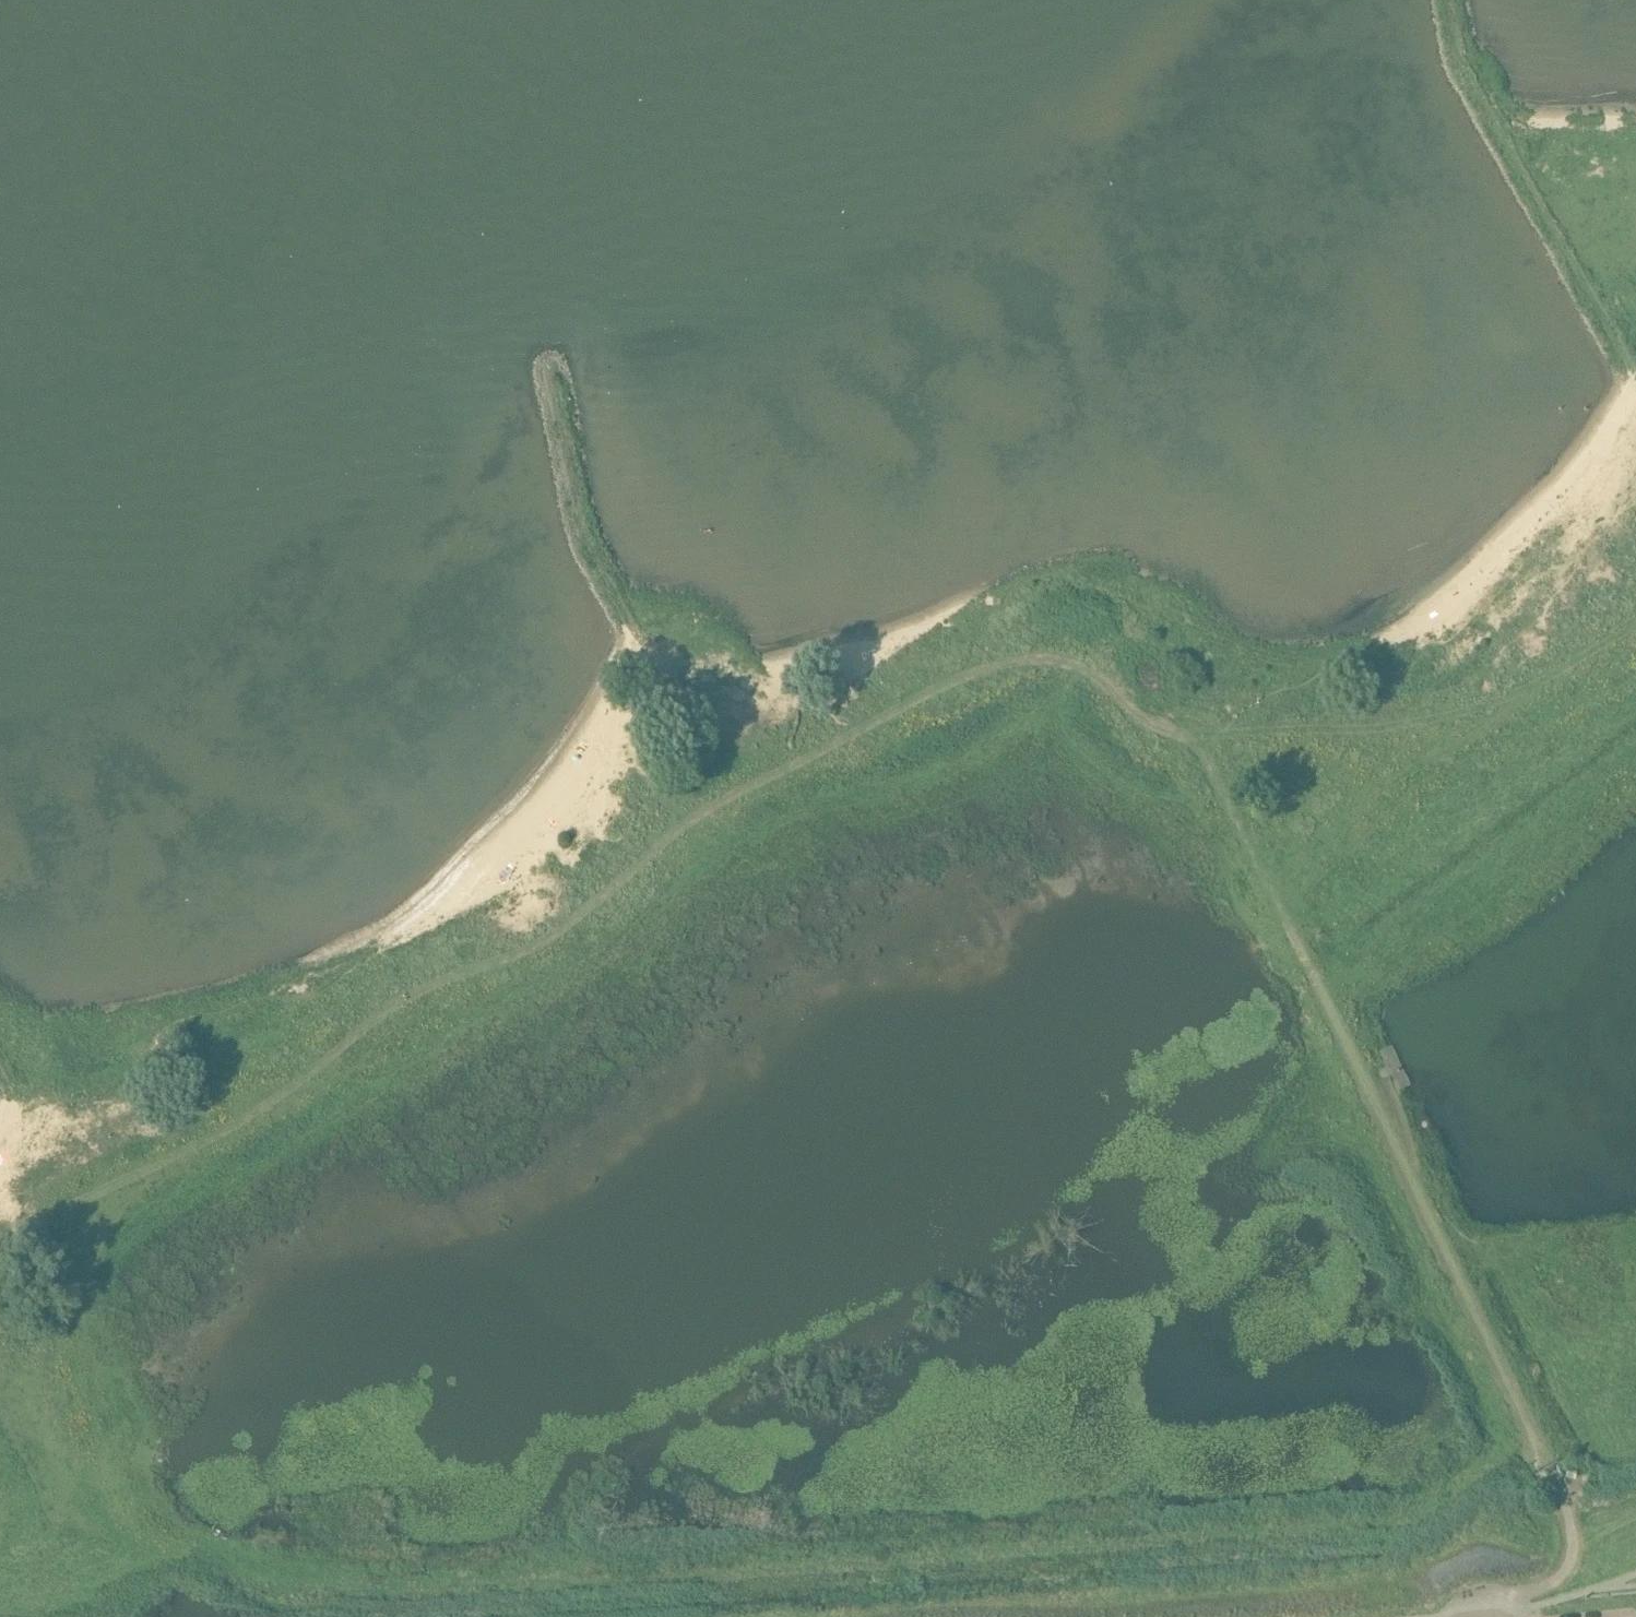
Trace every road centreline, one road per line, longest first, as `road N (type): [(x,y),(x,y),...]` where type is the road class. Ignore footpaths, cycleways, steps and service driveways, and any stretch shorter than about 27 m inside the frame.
road 1 (track): [(1201,750),(1174,711),(1092,667),(997,664),(719,802),(526,950),(431,985),(242,1123),(68,1205),(57,1241),(0,1277)]

